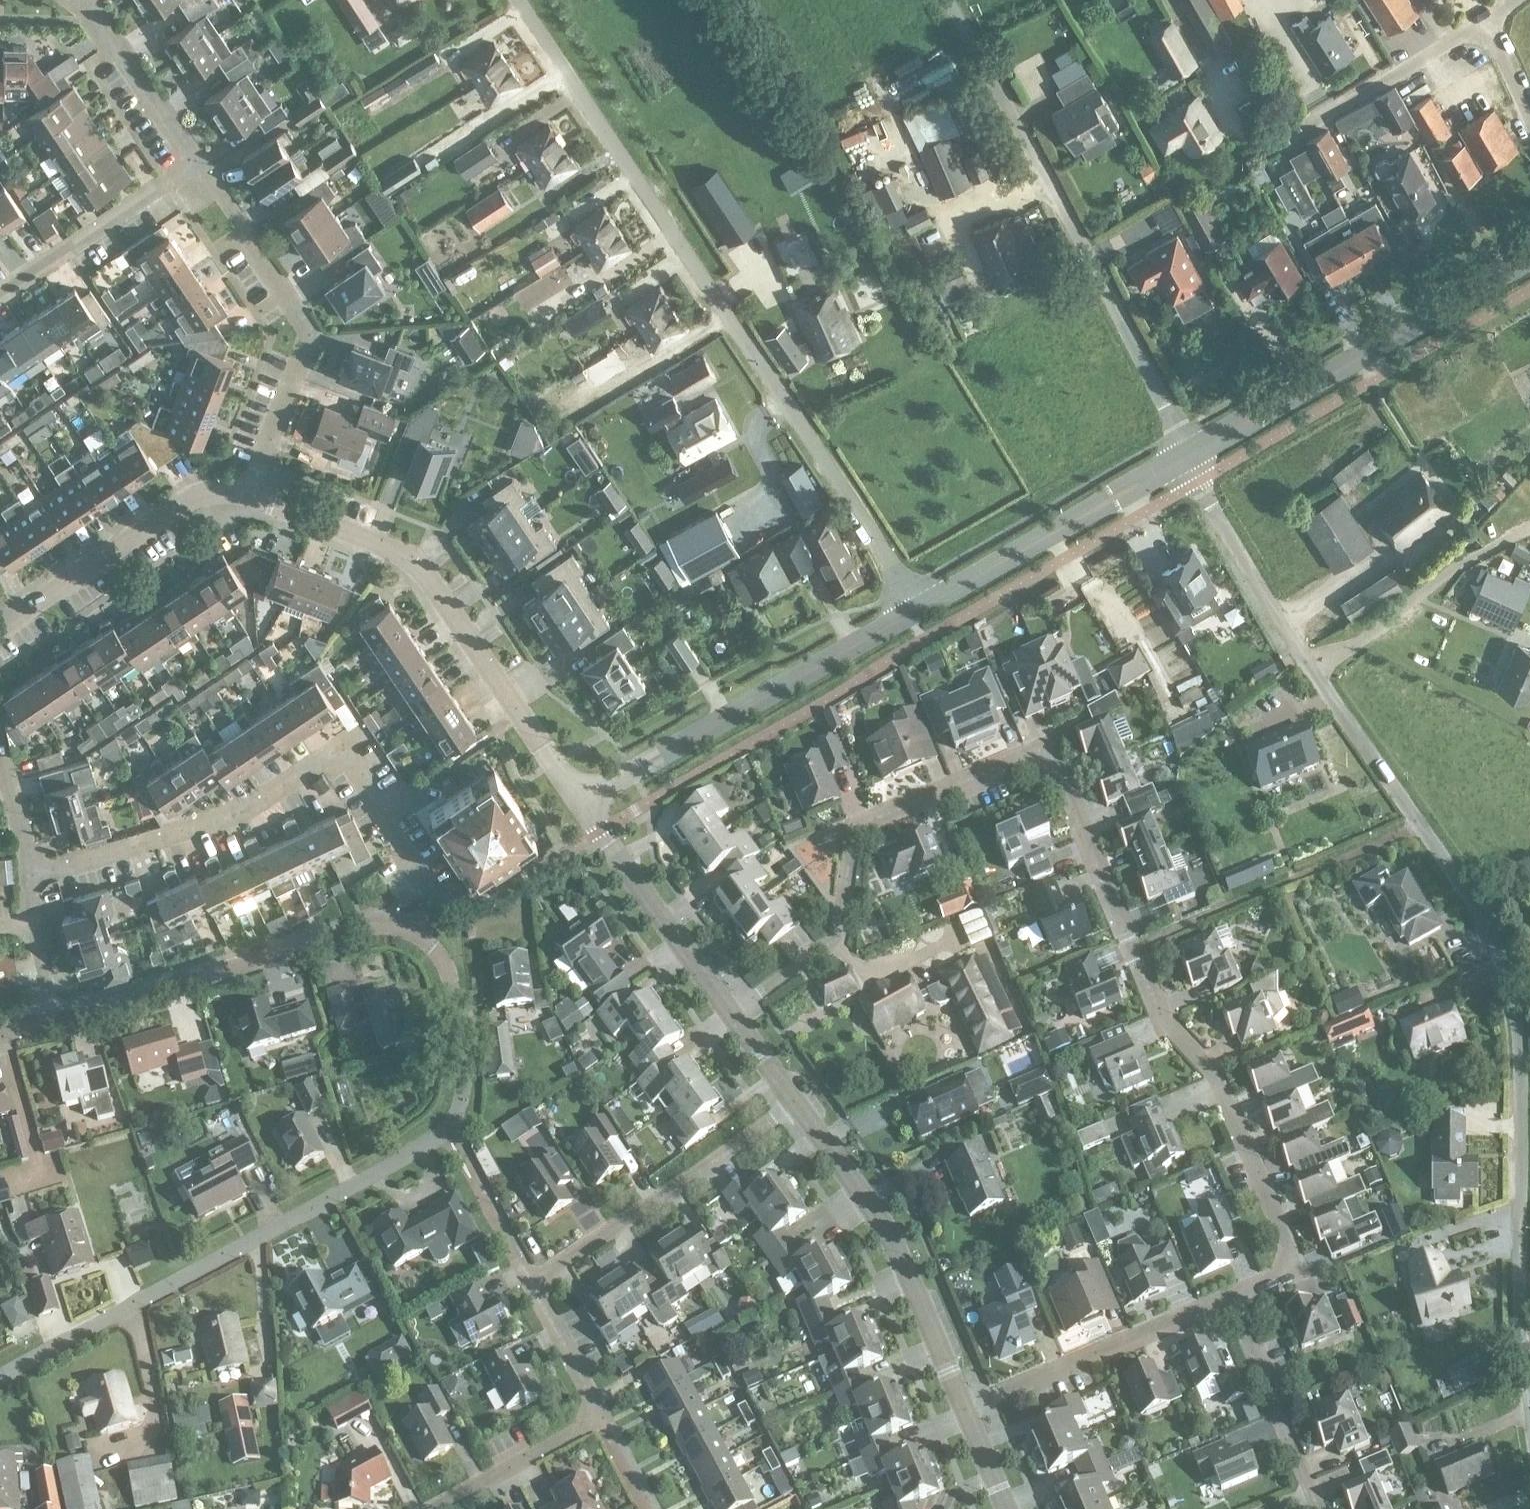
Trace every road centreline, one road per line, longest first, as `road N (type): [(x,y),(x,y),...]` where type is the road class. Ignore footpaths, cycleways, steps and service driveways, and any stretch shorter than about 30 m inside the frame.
road 1 (residential): [(730,1019),(837,935),(847,839),(861,816),(1046,749),(1062,771),(1131,951),(1216,1069),(1276,1215),(1291,1260),(1278,1275),(1230,1298)]
road 2 (residential): [(1529,1432),(1518,1322),(1517,1067),(1508,994),(1461,885),(1312,671),(1186,454)]
road 3 (residential): [(513,0),(910,611)]
road 4 (residential): [(0,1377),(447,1131),(463,1102),(456,990),(416,929)]
road 5 (residential): [(430,1508),(579,1423),(588,1400),(544,1285),(552,1263),(791,1100)]
road 6 (residential): [(1186,454),(1065,222),(936,0)]
road 7 (residential): [(27,877),(238,814),(325,763),(347,768),(426,887)]
road 8 (residential): [(1186,454),(1529,259)]
road 9 (residential): [(576,804),(910,611)]
road 10 (residential): [(51,1021),(371,926),(416,929)]
road 11 (residential): [(194,173),(310,336),(248,495)]
road 12 (residential): [(248,495),(416,562),(520,715)]
road 13 (residential): [(976,1403),(903,1272),(791,1100)]
road 14 (residential): [(910,611),(1186,454)]
road 15 (residential): [(0,626),(179,507),(217,493),(248,495)]
road 16 (residential): [(976,1403),(1230,1298)]
road 17 (residential): [(730,1019),(576,804)]
road 18 (residential): [(1281,138),(1487,17)]
road 19 (residential): [(0,299),(194,173)]
road 20 (residential): [(1319,1508),(1230,1298)]
road 21 (residential): [(71,0),(194,173)]
road 22 (residential): [(27,877),(0,753)]

